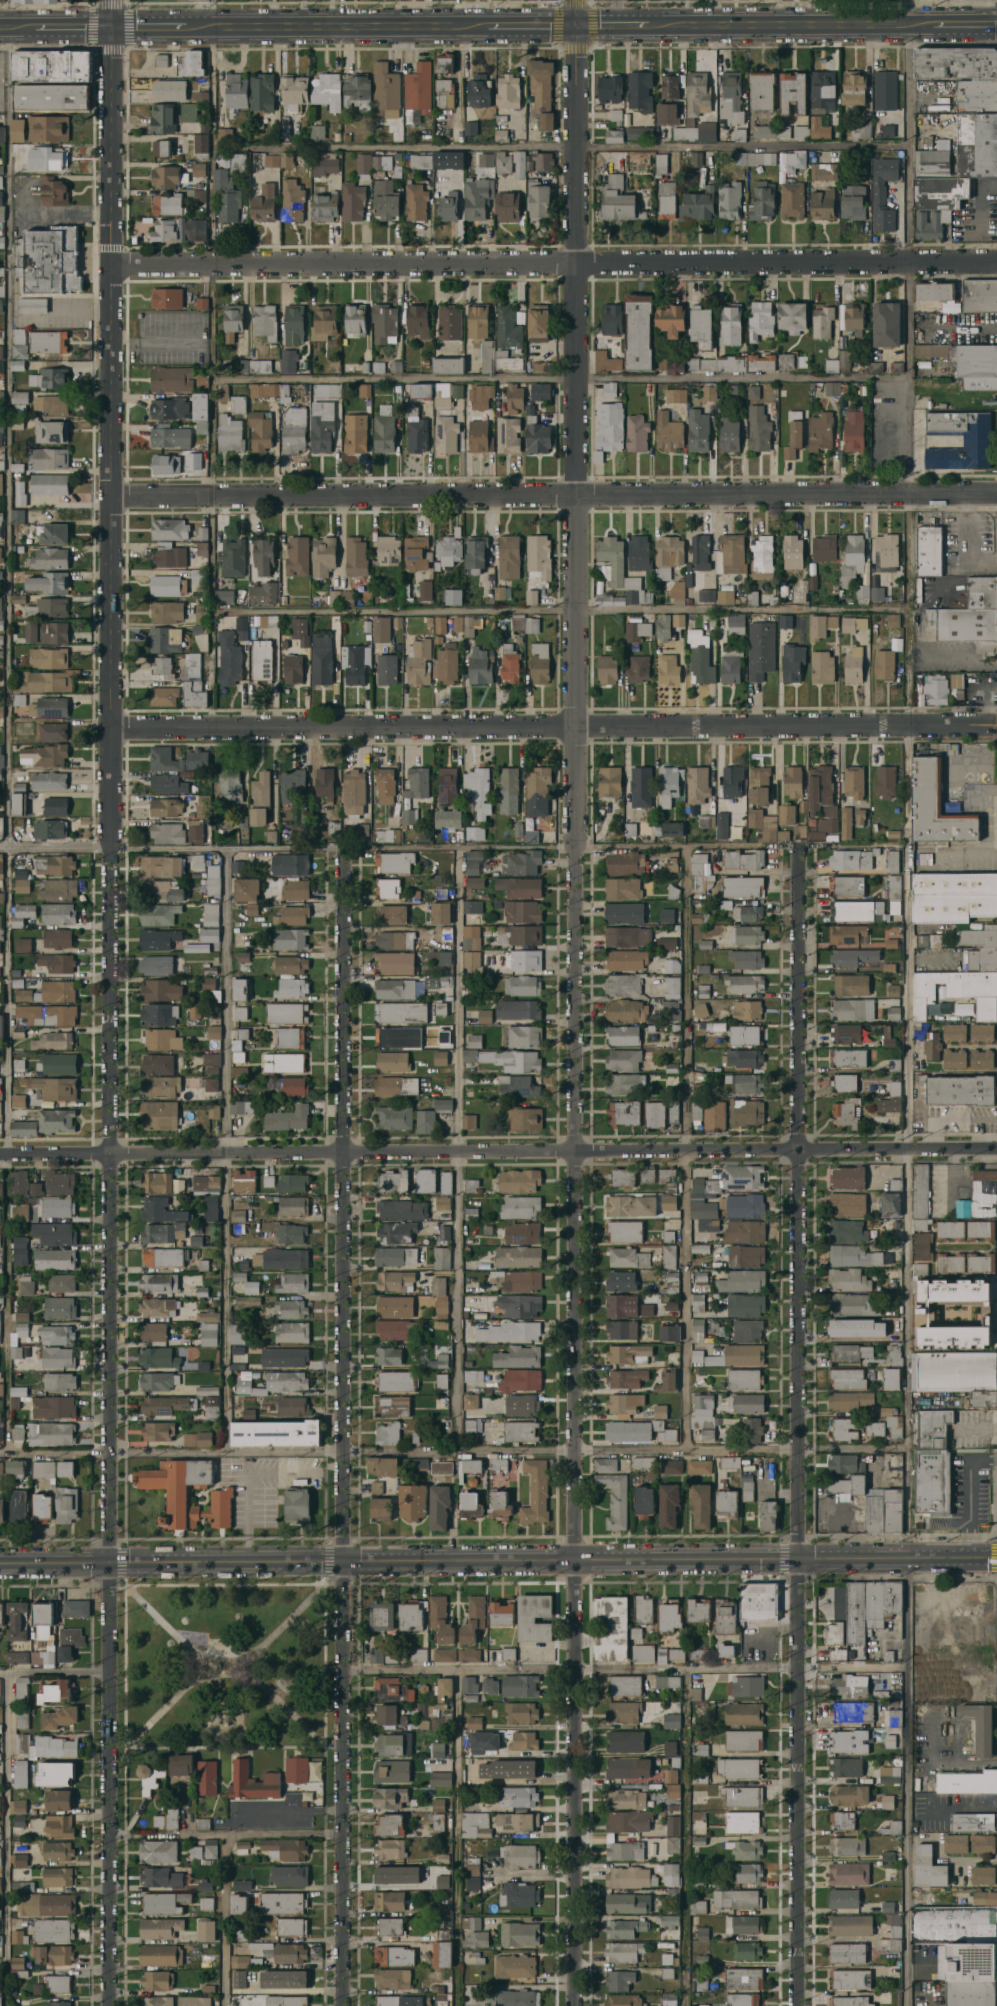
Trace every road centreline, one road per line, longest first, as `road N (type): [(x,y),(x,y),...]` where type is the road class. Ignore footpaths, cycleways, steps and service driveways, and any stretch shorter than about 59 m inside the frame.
road 1 (residential): [(575,0),(573,2005)]
road 2 (residential): [(109,727),(106,2005)]
road 3 (residential): [(338,848),(340,2005)]
road 4 (tertiary): [(0,1563),(996,1560)]
road 5 (residential): [(907,1152),(0,1154)]
road 6 (tertiary): [(996,727),(574,721),(109,727)]
road 7 (residential): [(996,255),(109,264)]
road 8 (residential): [(907,489),(109,494)]
road 9 (tertiary): [(110,0),(109,727)]
road 10 (residential): [(797,845),(801,1560)]
road 11 (residential): [(801,1560),(796,2005)]
road 12 (tertiary): [(481,25),(193,26)]
road 13 (tertiary): [(907,23),(654,24)]
road 14 (residential): [(340,1834),(107,1835)]

